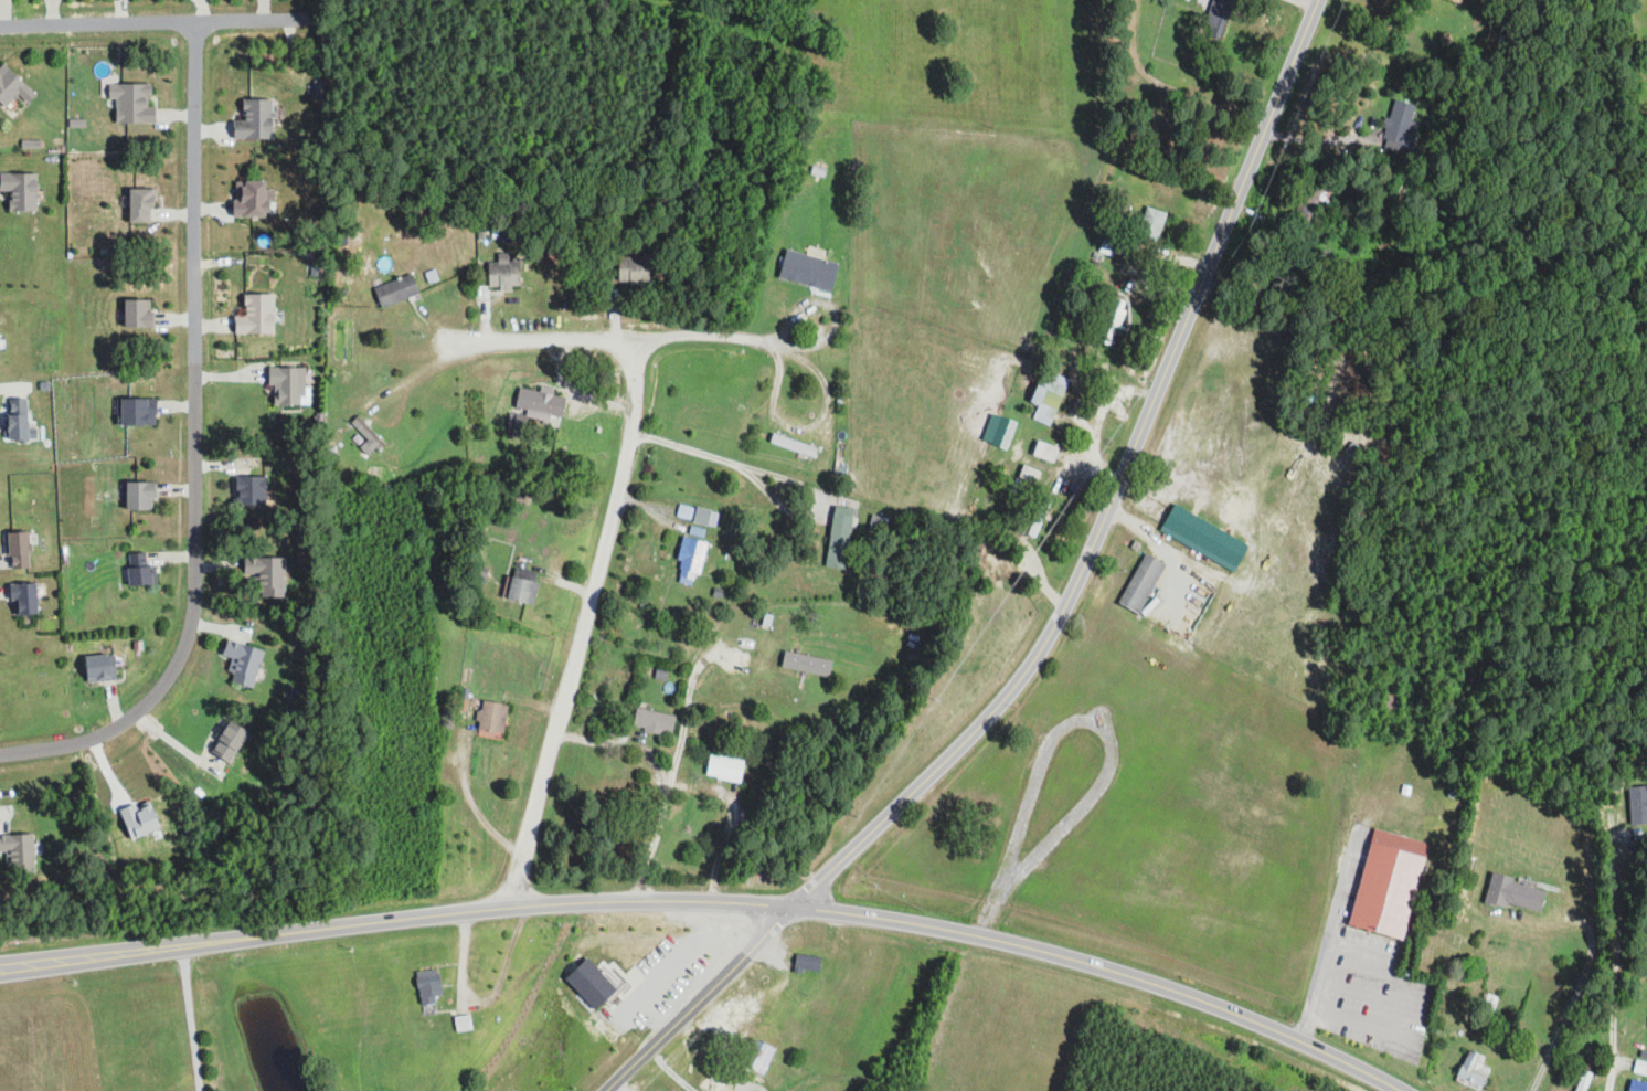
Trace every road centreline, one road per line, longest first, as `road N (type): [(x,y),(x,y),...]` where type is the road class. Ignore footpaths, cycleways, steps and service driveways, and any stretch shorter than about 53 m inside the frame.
road 1 (primary): [(1400,1090),(1216,1006),(1040,950),(906,921),(734,901),(509,904),(0,968)]
road 2 (residential): [(793,907),(984,722),(1043,646),(1316,0)]
road 3 (residential): [(0,753),(88,743),(145,709),(183,650),(194,574),(191,20)]
road 4 (residential): [(509,904),(630,442),(627,338)]
road 5 (residential): [(447,342),(722,333),(780,346)]
road 6 (residential): [(306,19),(0,23)]
road 7 (residential): [(638,899),(699,668),(716,656),(740,657)]
road 8 (residential): [(608,1090),(793,907)]

